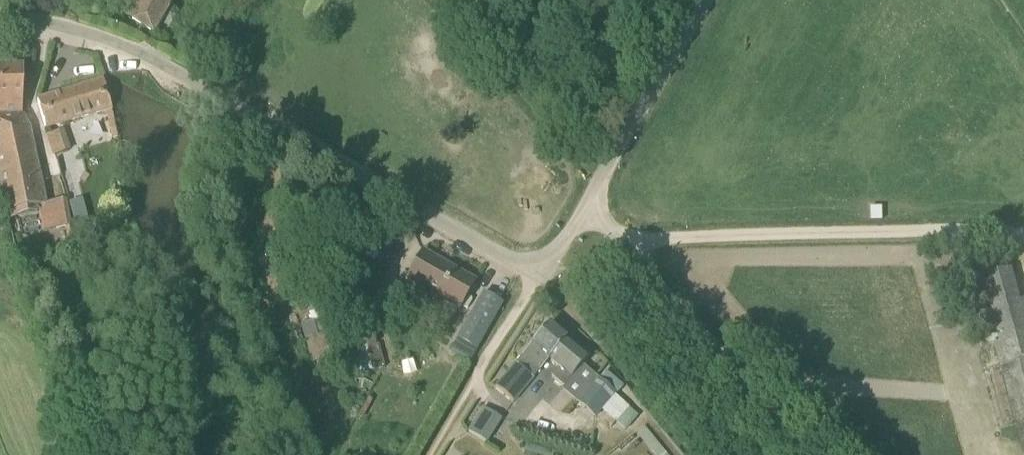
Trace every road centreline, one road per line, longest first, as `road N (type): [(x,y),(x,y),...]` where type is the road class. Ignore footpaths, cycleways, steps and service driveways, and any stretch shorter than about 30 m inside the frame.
road 1 (unclassified): [(0,15),(152,59),(548,282),(597,208)]
road 2 (track): [(597,208),(666,241),(1023,241)]
road 3 (unclassified): [(815,454),(597,208)]
road 4 (track): [(603,184),(429,0)]
road 5 (unclassified): [(597,208),(603,184),(715,0)]
road 6 (track): [(436,454),(548,282)]

